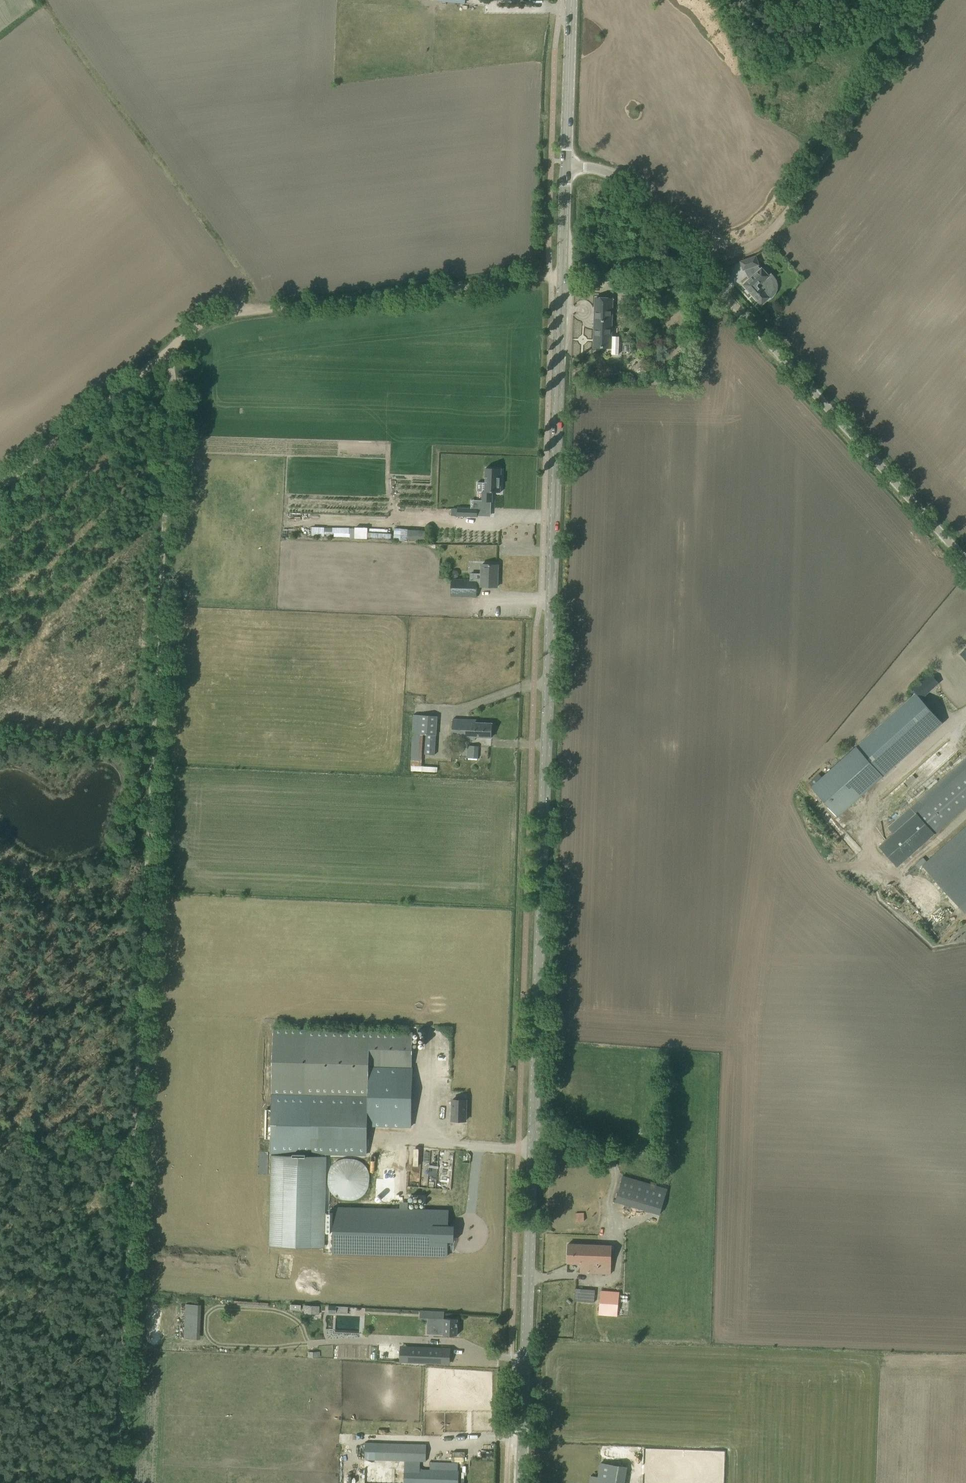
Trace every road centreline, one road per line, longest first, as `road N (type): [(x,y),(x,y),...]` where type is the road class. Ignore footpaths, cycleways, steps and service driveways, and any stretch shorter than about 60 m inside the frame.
road 1 (secondary): [(521,1482),(565,165)]
road 2 (track): [(171,347),(114,1482)]
road 3 (unclassified): [(965,555),(616,176),(565,165)]
road 4 (track): [(171,347),(195,327),(249,309),(562,276)]
road 5 (track): [(699,259),(748,248),(782,223),(931,0)]
road 6 (track): [(0,481),(171,347)]
road 7 (secondary): [(565,165),(572,0)]

